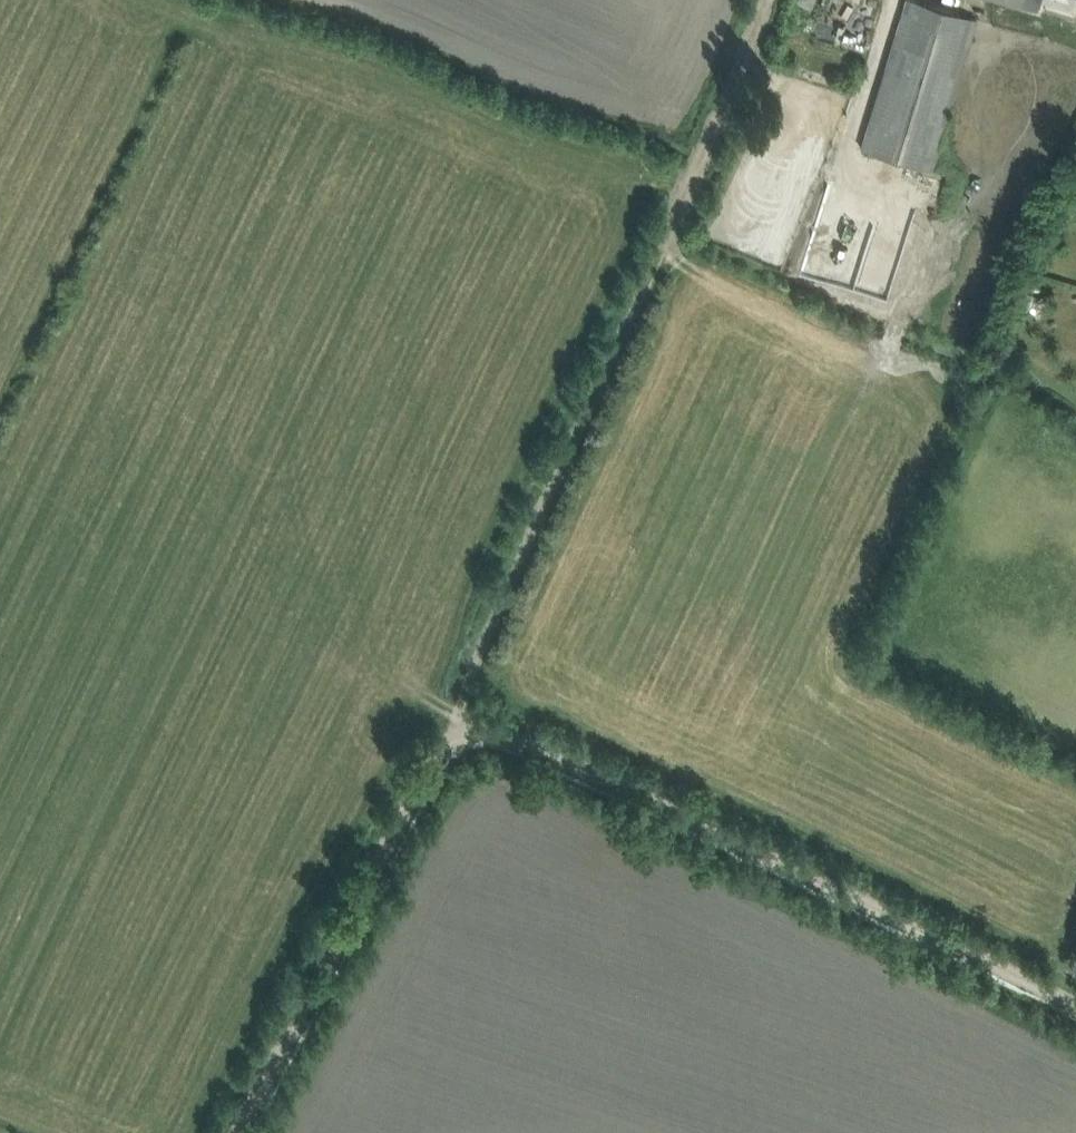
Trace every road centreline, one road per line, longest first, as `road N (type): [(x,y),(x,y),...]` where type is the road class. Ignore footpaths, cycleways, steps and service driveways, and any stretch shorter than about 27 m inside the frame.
road 1 (track): [(1075,1010),(456,712)]
road 2 (track): [(456,712),(237,1132)]

